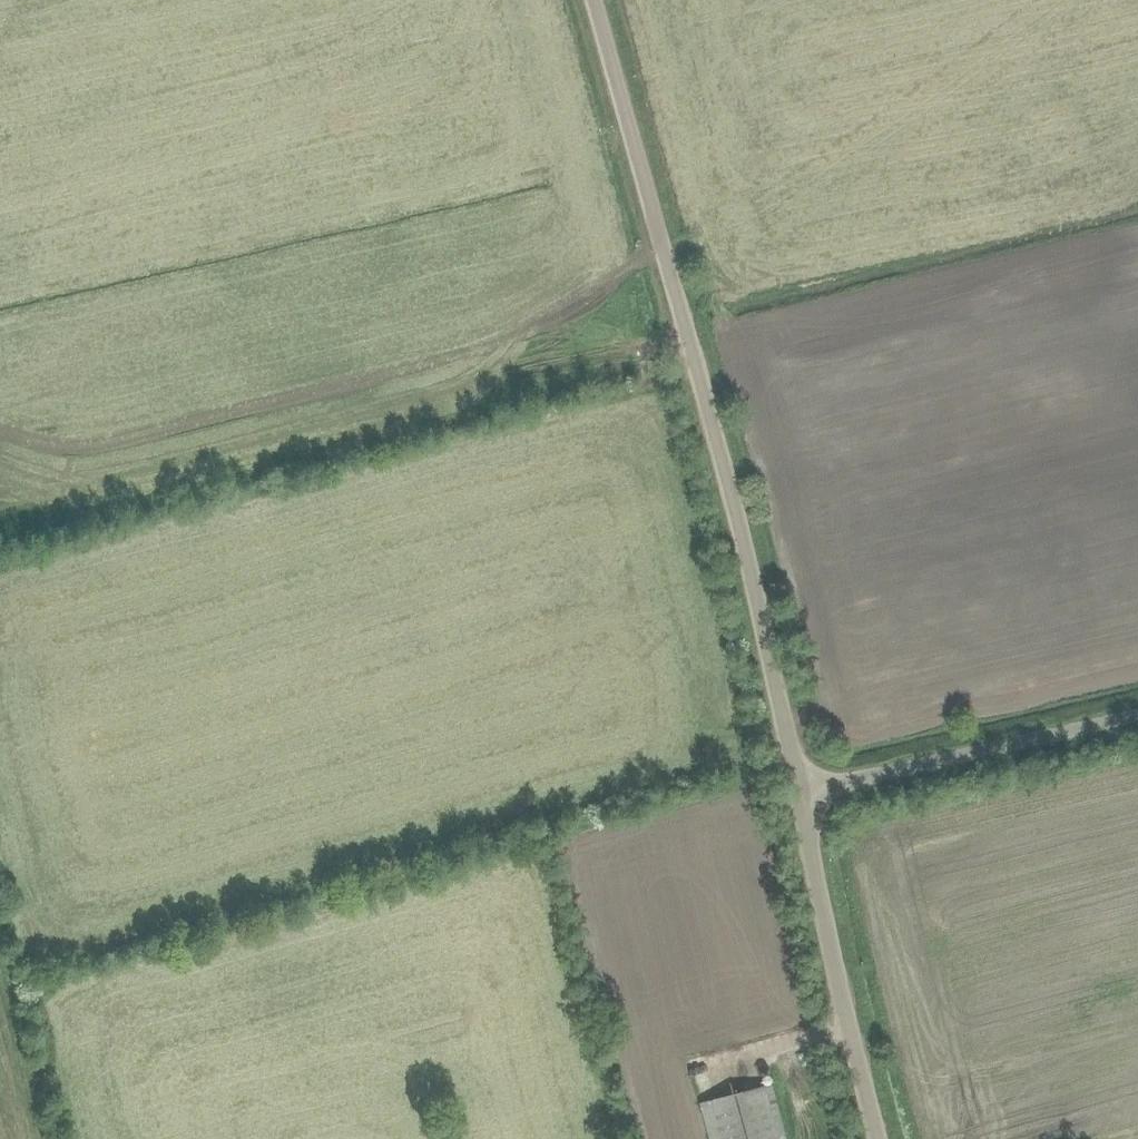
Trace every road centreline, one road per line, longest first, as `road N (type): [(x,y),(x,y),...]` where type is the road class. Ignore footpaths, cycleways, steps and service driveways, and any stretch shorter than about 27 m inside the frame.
road 1 (unclassified): [(798,792),(730,489),(593,0)]
road 2 (unclassified): [(878,1138),(798,792)]
road 3 (unclassified): [(798,792),(1137,713)]

